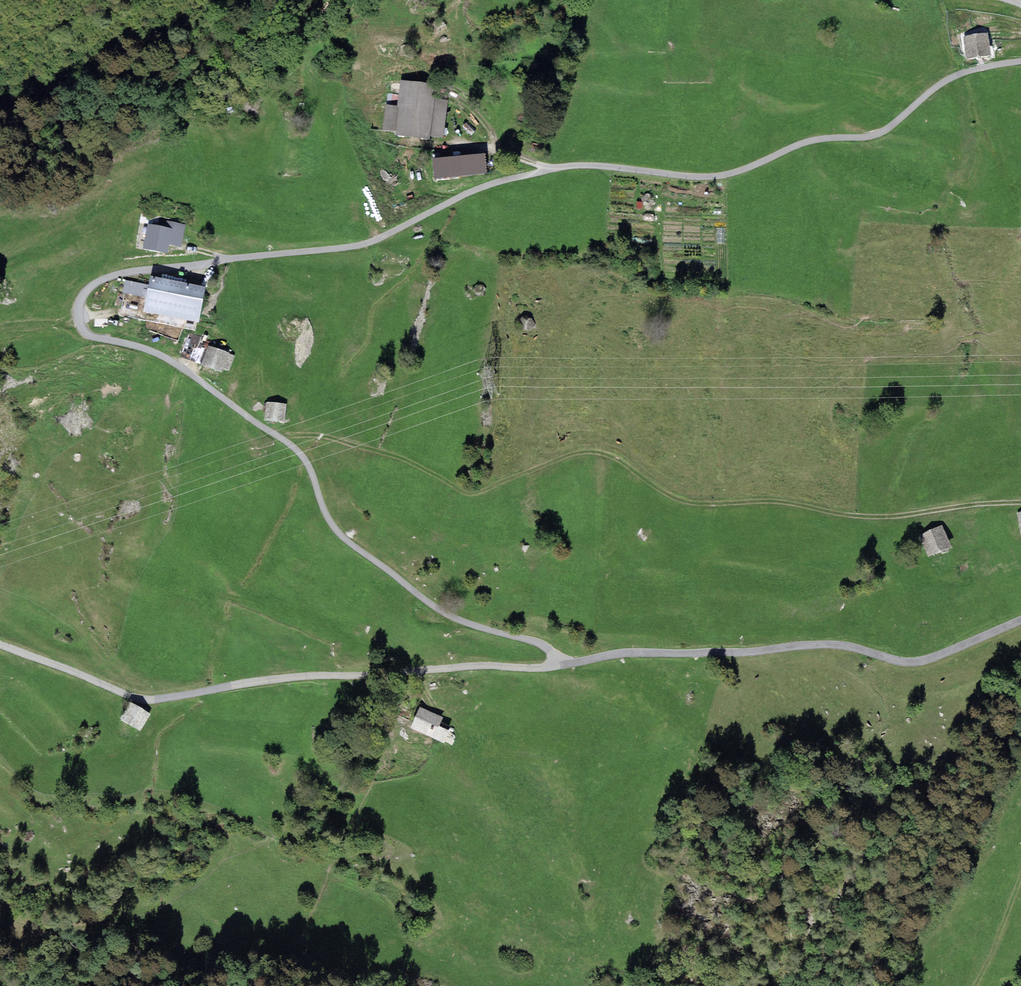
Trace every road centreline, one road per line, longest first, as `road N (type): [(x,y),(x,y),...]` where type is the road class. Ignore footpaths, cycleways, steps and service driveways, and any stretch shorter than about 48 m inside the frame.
road 1 (track): [(1020,61),(948,79),(884,131),(803,144),(729,175),(551,169),(479,189),(381,241),(128,270),(85,289),(77,317),(87,332),(165,355),(300,454),(348,539),(460,620),(545,643),(570,663)]
road 2 (residential): [(0,644),(143,700),(311,675),(530,667),(626,653),(838,645),(917,663),(1020,621)]
road 3 (track): [(1020,498),(885,517),(777,501),(708,502),(610,453),(587,450),(481,489),(351,440),(277,437)]
road 4 (track): [(551,169),(507,157),(484,122),(454,96)]

